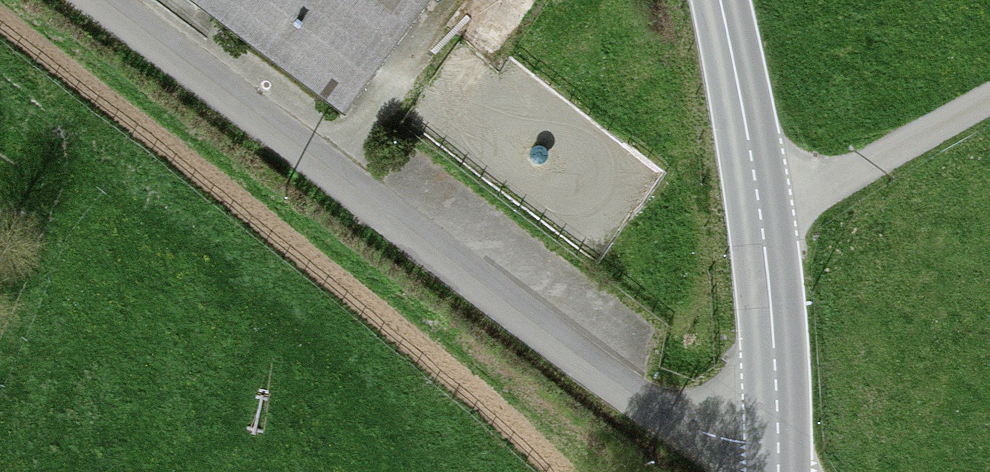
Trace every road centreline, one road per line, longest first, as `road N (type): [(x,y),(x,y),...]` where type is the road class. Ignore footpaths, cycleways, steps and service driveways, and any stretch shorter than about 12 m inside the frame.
road 1 (unclassified): [(778,451),(702,441),(607,394),(98,0)]
road 2 (track): [(547,471),(239,214),(0,31)]
road 3 (tertiary): [(716,0),(761,204),(778,451)]

